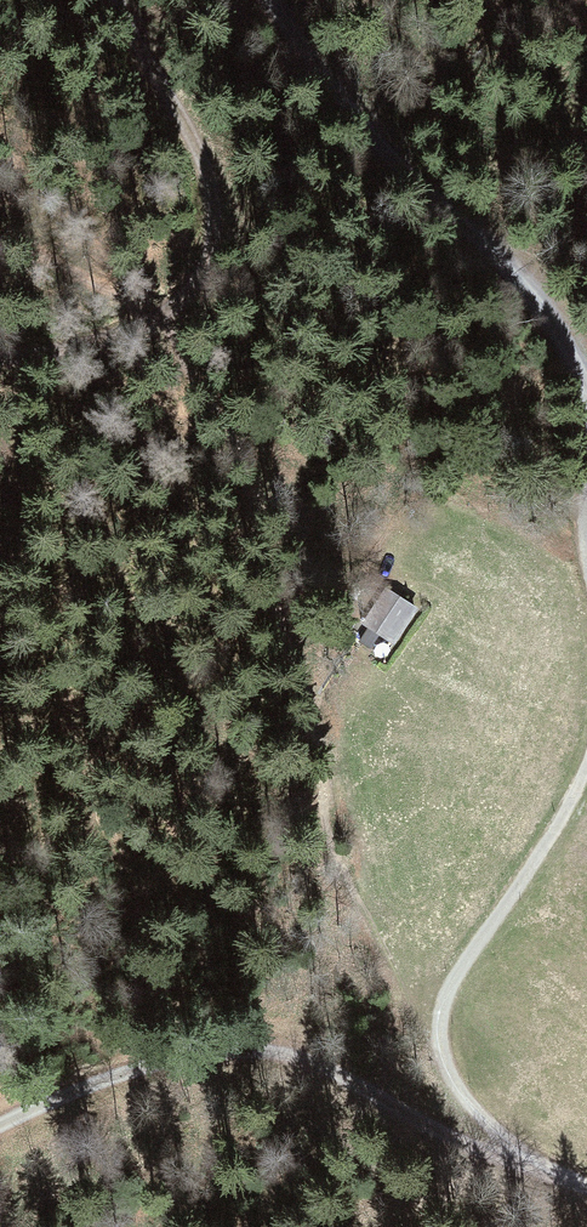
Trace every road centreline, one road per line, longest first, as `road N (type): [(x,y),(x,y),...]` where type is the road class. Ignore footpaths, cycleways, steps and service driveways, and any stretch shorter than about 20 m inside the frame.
road 1 (track): [(532,1162),(452,1139),(335,1074),(241,1049),(156,1061),(0,1129)]
road 2 (track): [(586,401),(552,329),(405,168),(276,0)]
road 3 (track): [(150,324),(188,297),(210,263),(220,221),(213,174),(186,113),(121,0)]
road 4 (track): [(442,1056),(450,985),(562,821),(586,768)]
road 5 (track): [(0,353),(69,347),(150,324)]
road 6 (track): [(532,1162),(476,1110),(442,1056)]

